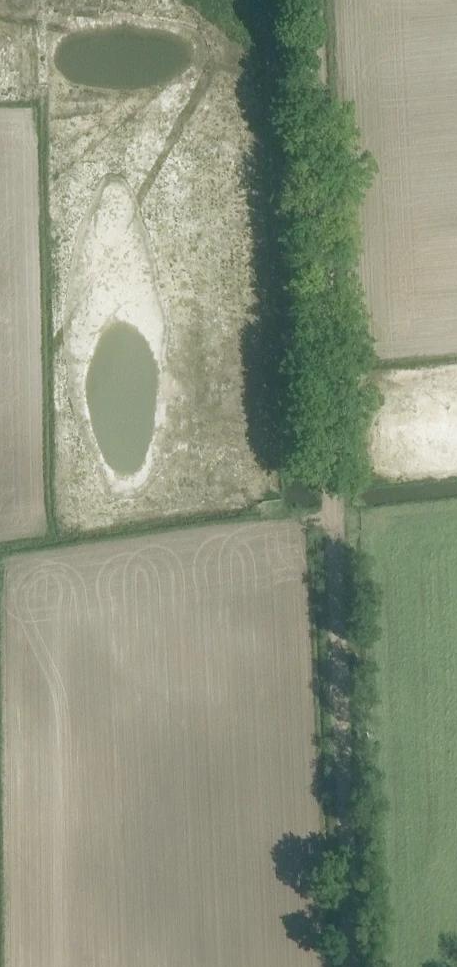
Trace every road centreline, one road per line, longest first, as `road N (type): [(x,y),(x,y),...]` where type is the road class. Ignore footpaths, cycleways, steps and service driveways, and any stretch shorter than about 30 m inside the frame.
road 1 (track): [(345,966),(314,0)]

